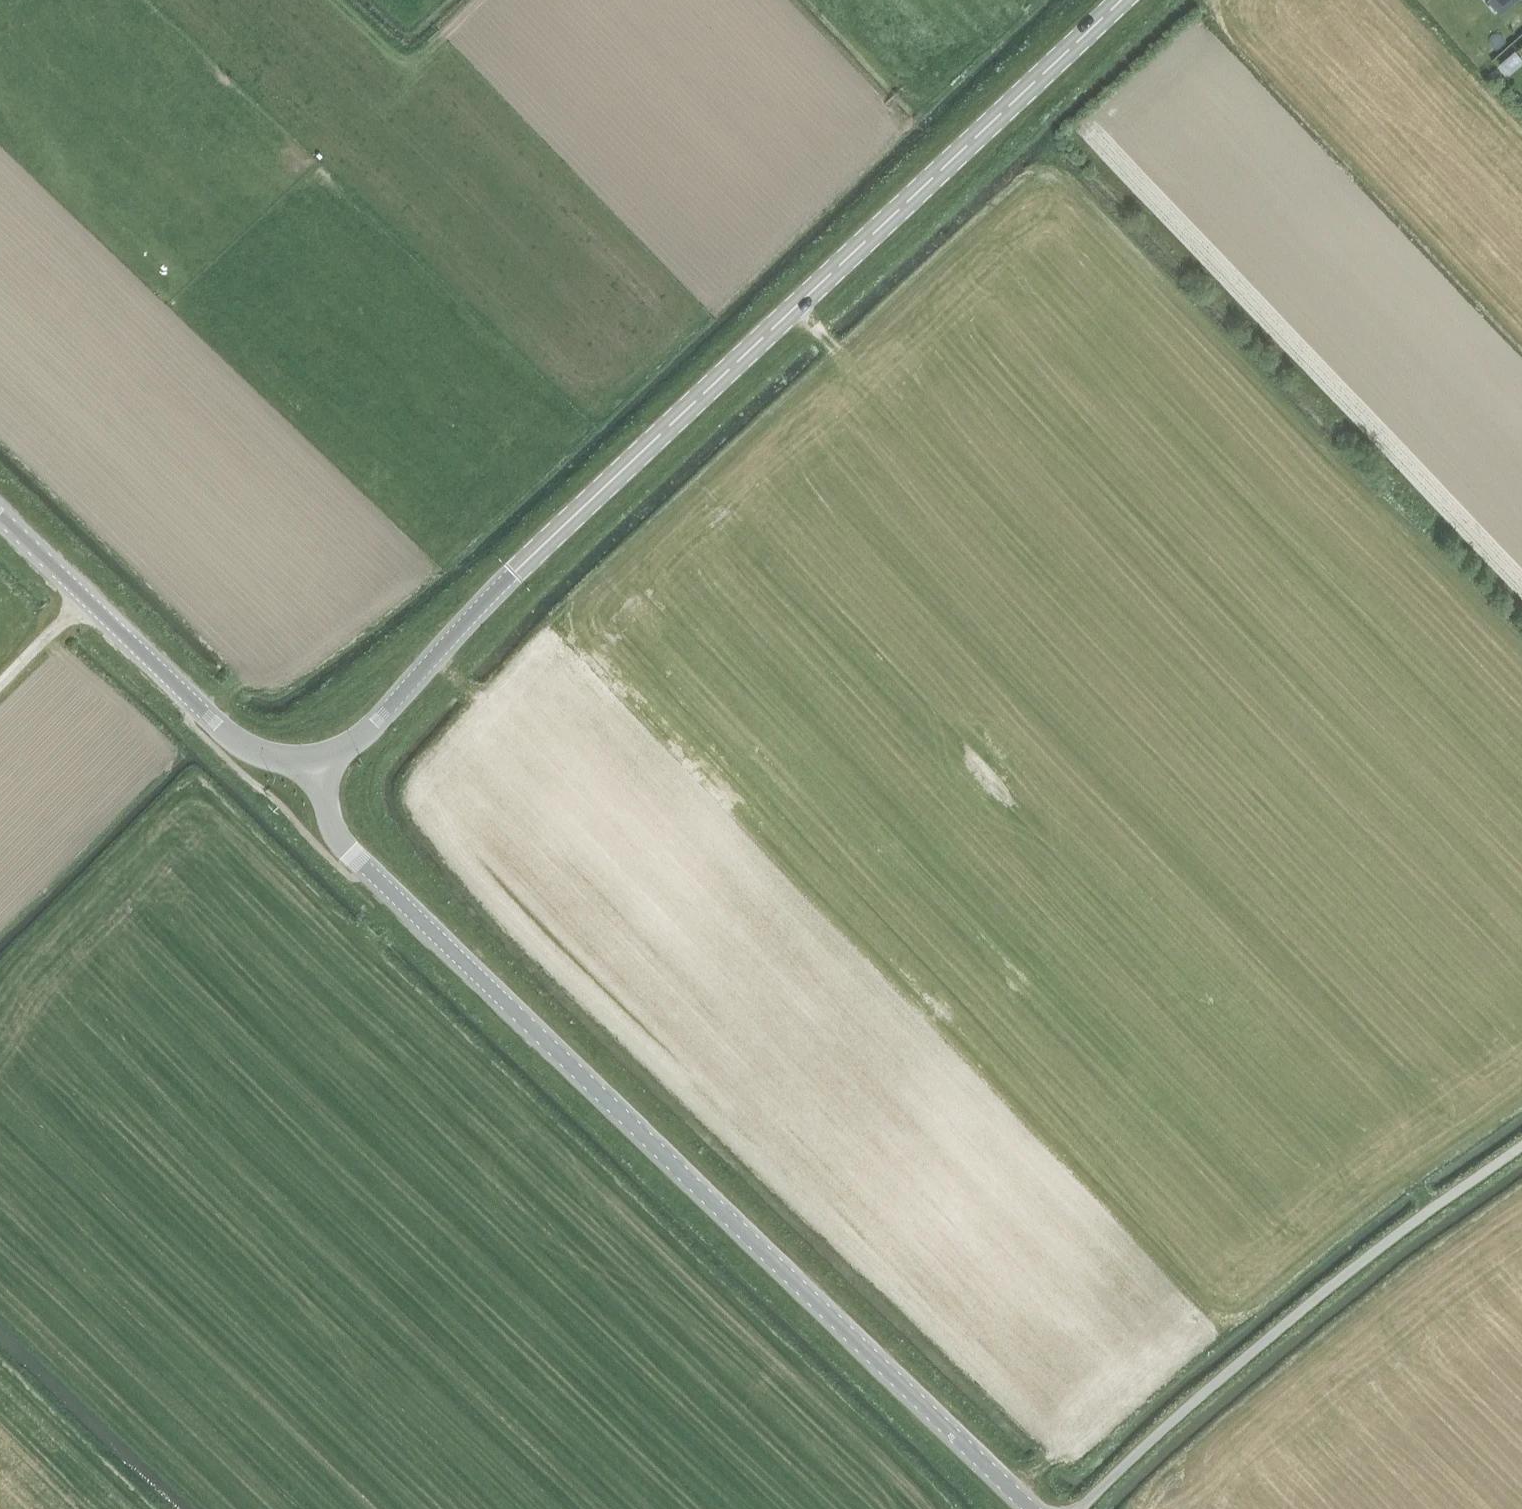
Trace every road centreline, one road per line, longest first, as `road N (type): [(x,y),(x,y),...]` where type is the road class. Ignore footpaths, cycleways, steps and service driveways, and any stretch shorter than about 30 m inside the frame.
road 1 (secondary): [(316,761),(346,749),(385,712),(478,608),(1119,0)]
road 2 (secondary): [(1033,1508),(355,858),(316,761)]
road 3 (unclassified): [(1076,1508),(1309,1305),(1521,1145)]
road 4 (secondary): [(316,761),(278,764),(240,747),(0,516)]

